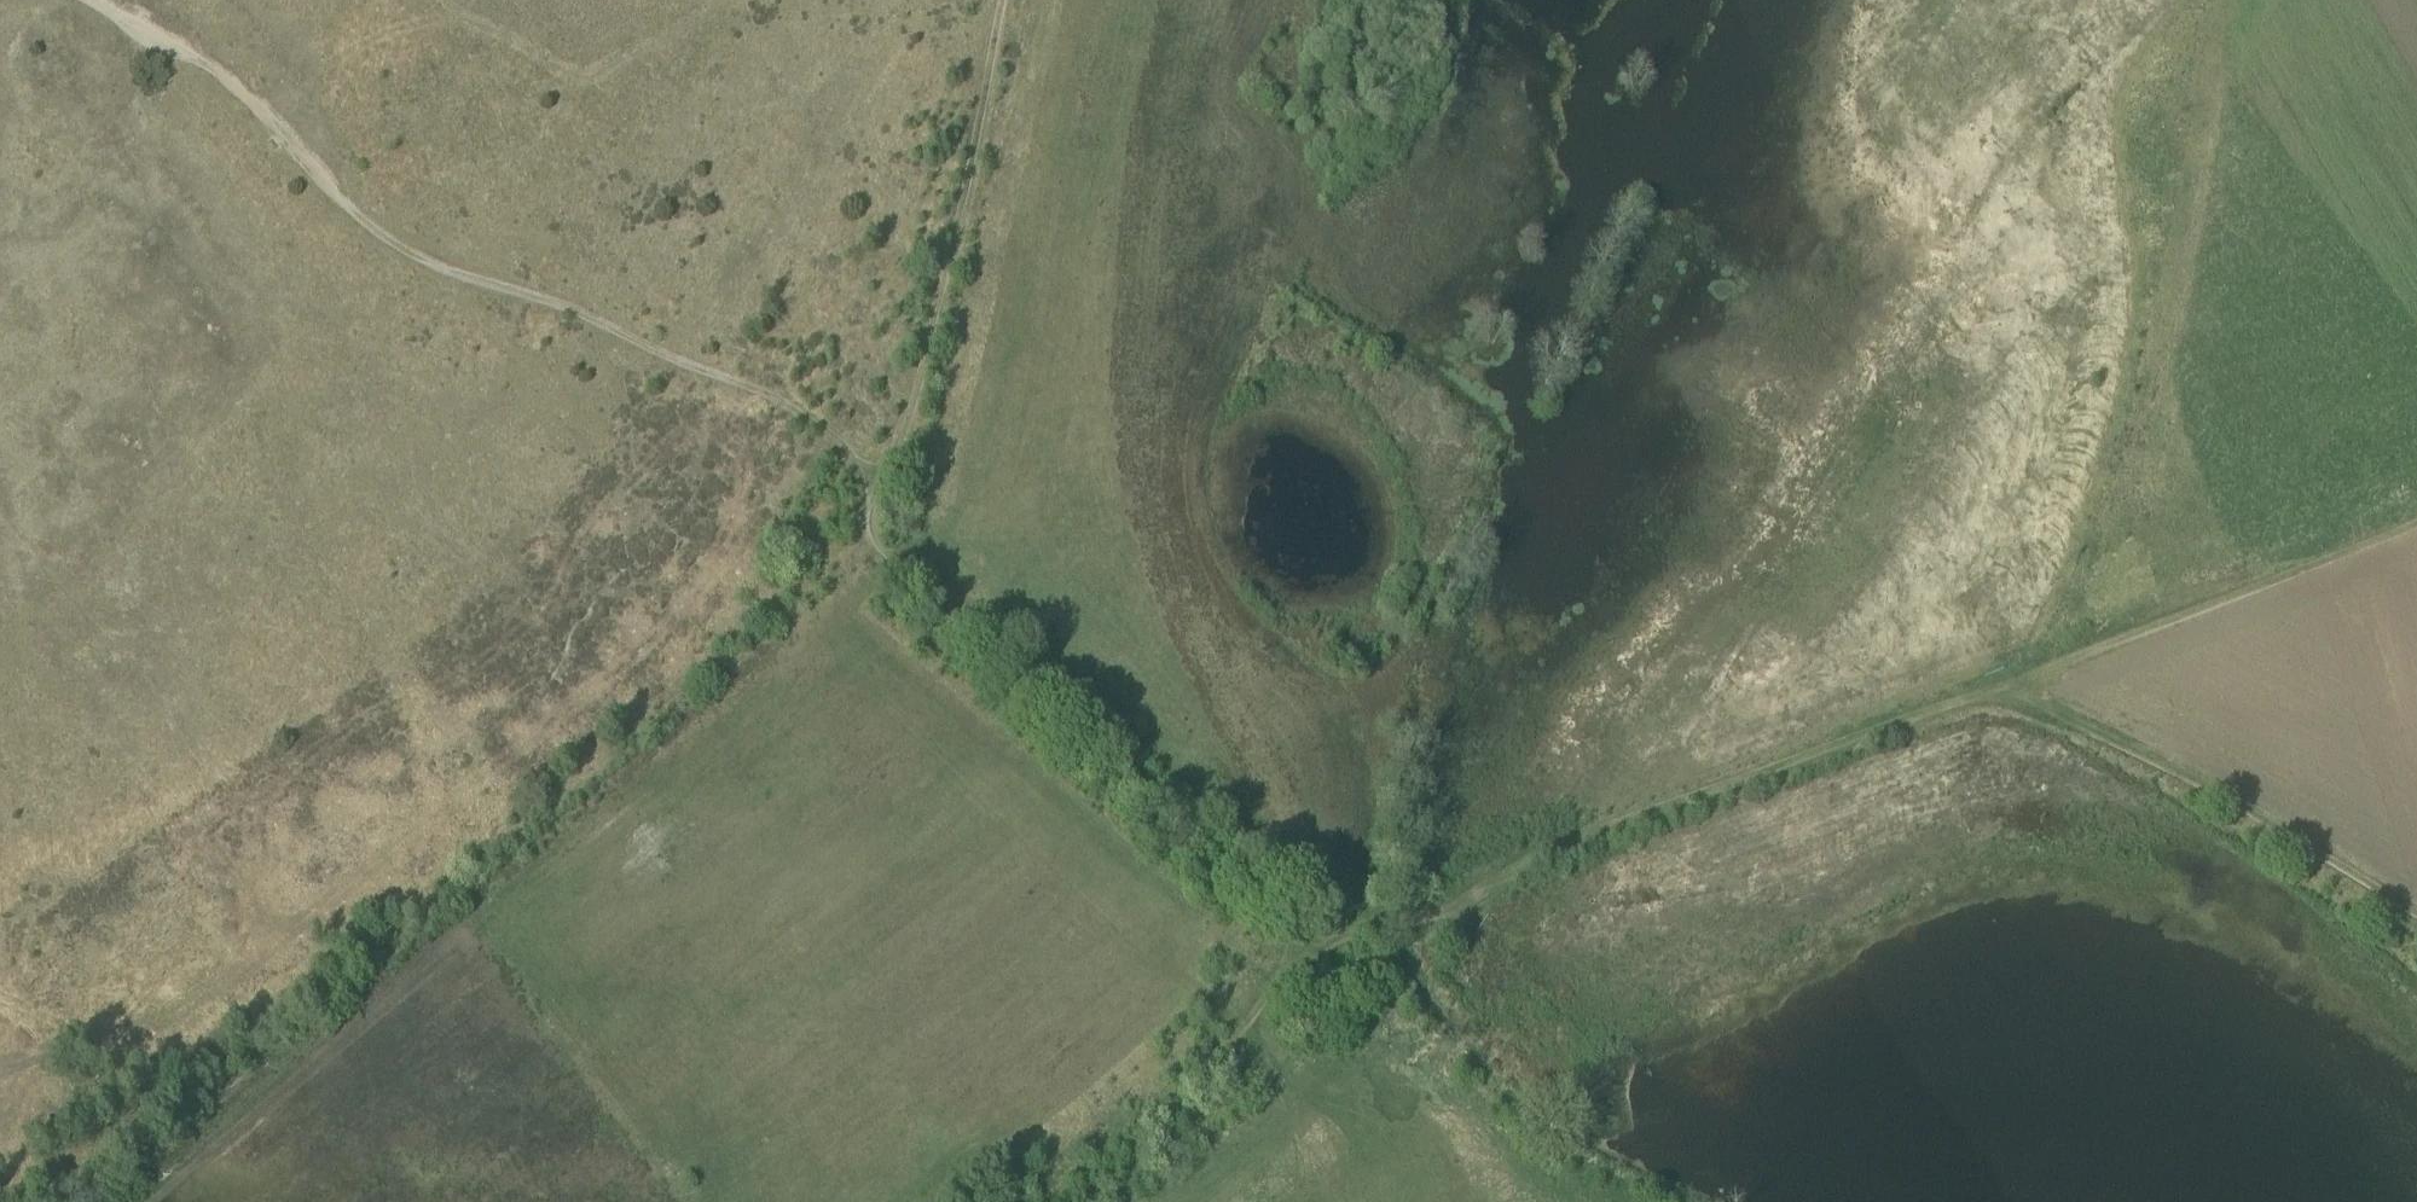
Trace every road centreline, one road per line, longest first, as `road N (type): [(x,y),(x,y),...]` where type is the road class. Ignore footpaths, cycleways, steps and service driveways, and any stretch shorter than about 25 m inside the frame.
road 1 (track): [(2416,914),(2362,871),(1991,686)]

